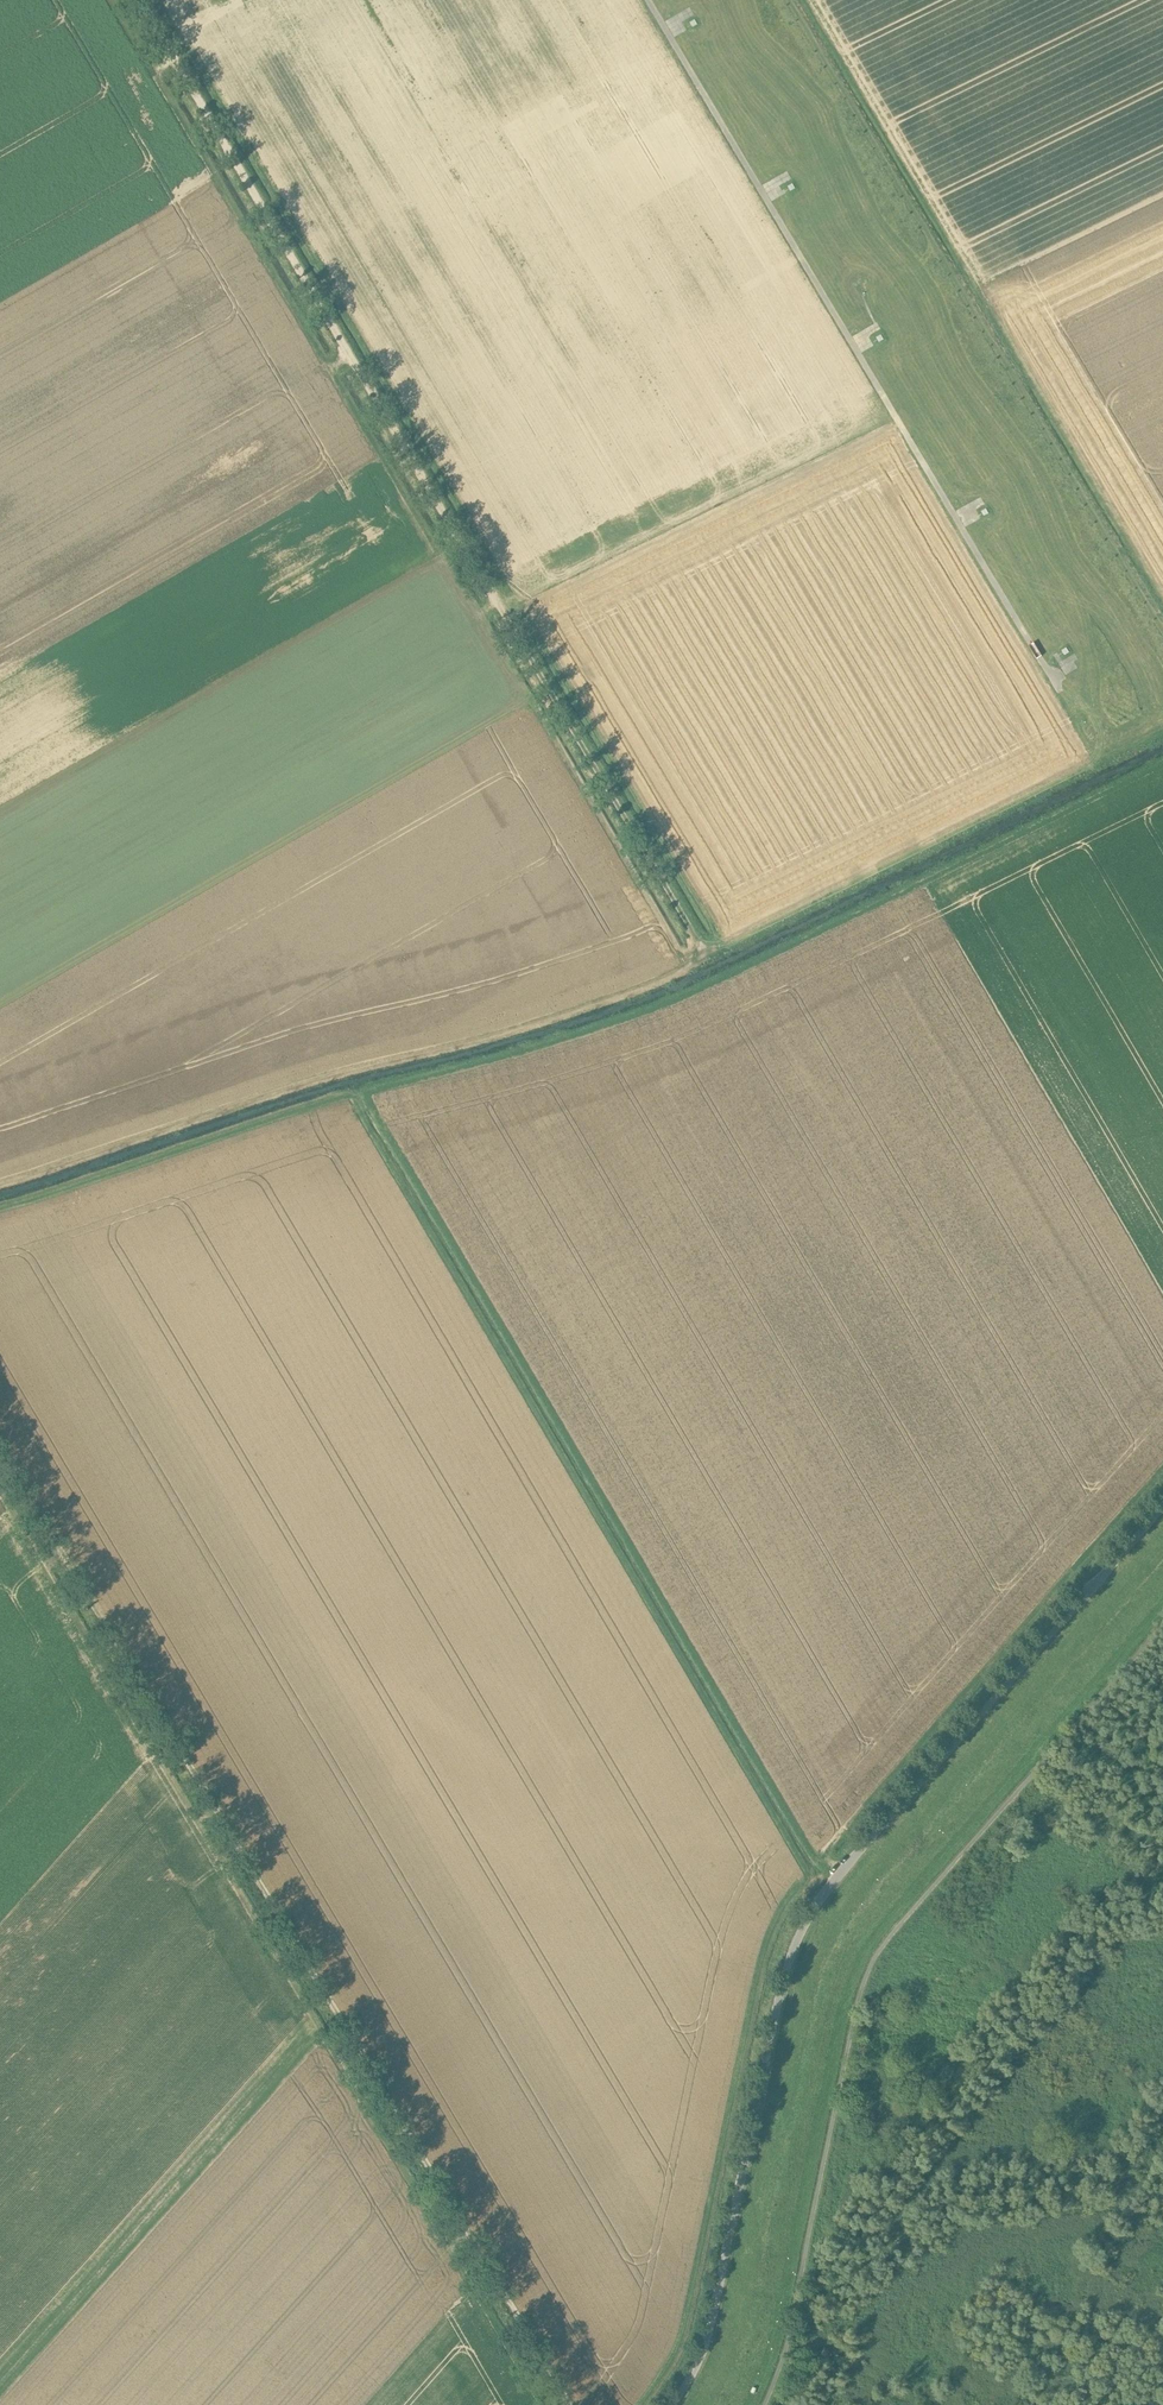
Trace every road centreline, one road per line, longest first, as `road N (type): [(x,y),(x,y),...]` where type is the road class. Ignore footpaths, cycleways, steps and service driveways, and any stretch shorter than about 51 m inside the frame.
road 1 (track): [(567,2404),(0,1450)]
road 2 (track): [(695,934),(139,0)]
road 3 (unclassified): [(671,2404),(705,2346),(783,1977),(804,1923),(1162,1508)]

